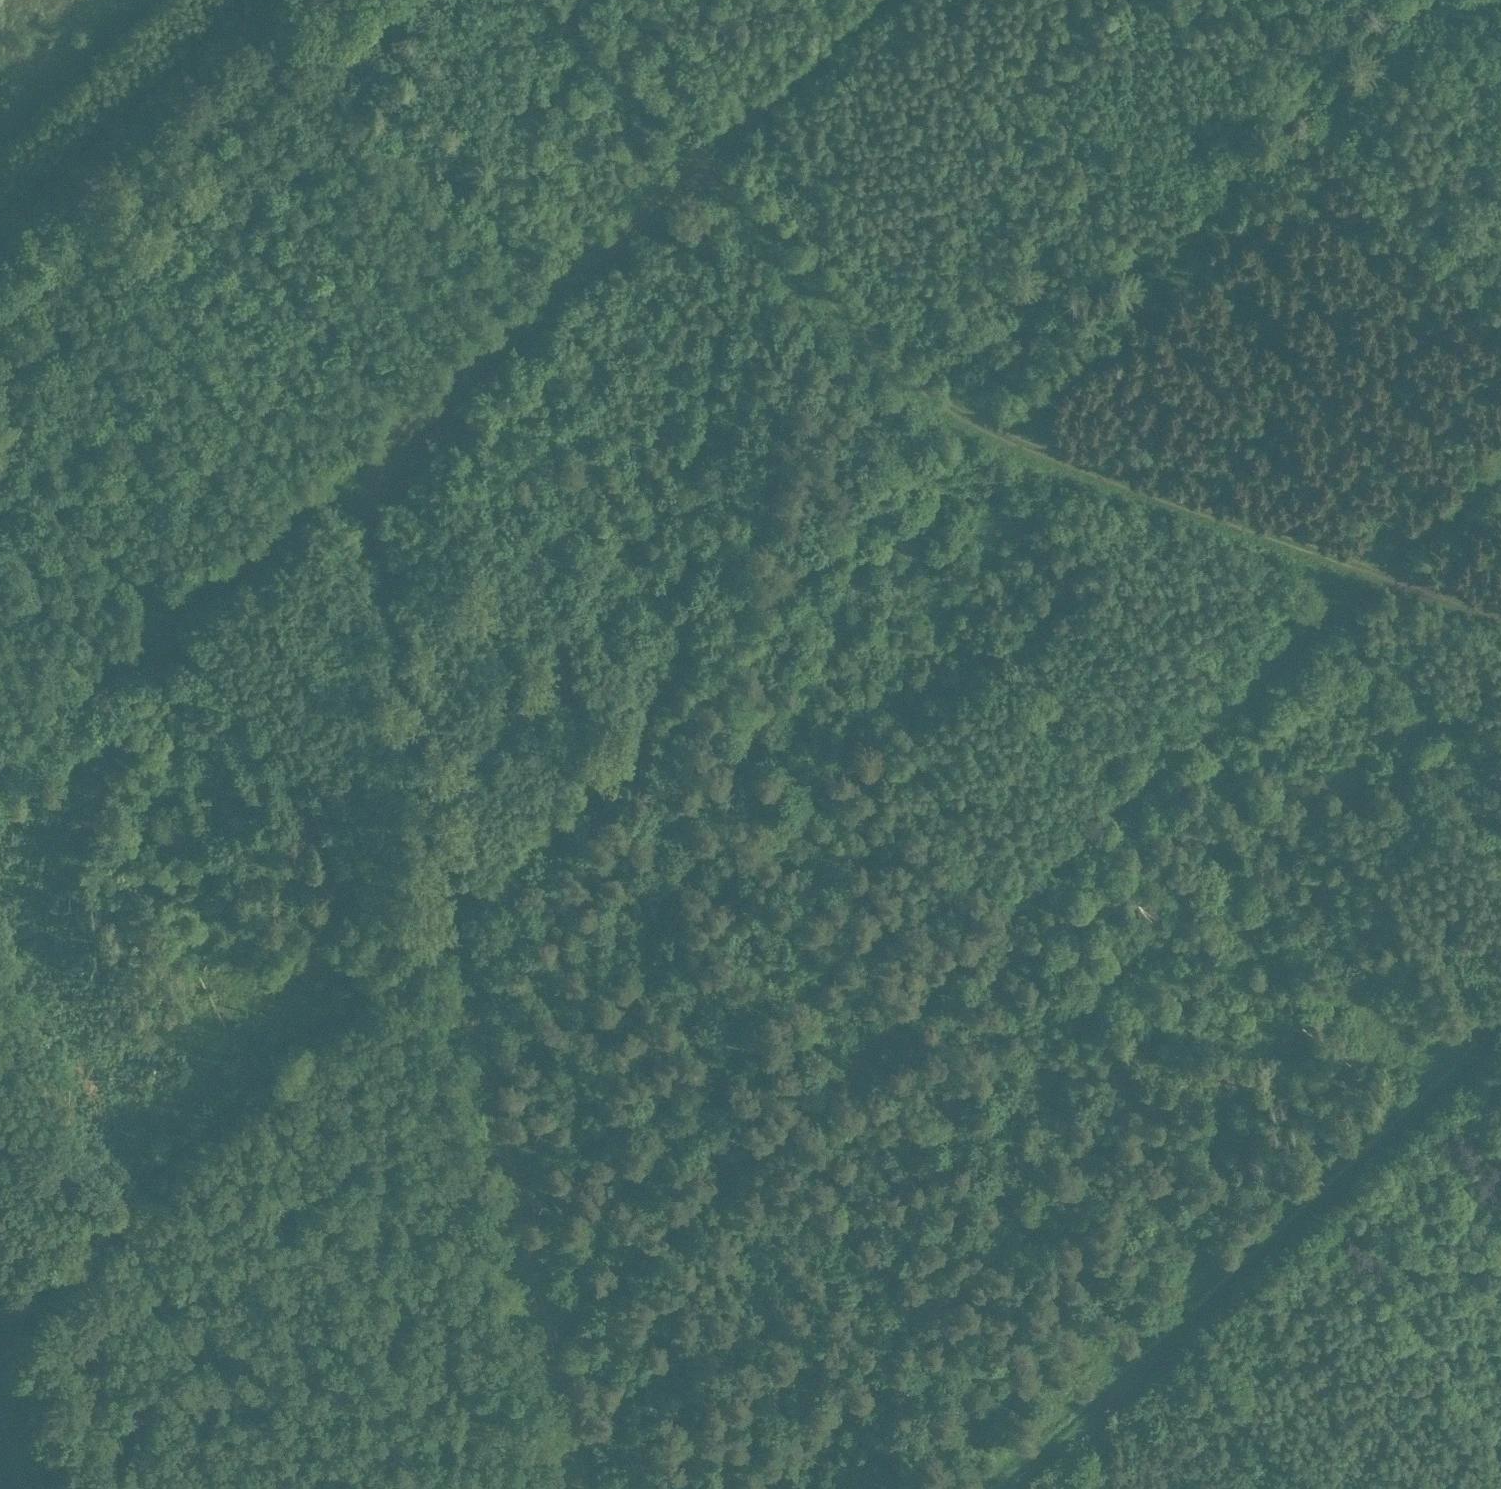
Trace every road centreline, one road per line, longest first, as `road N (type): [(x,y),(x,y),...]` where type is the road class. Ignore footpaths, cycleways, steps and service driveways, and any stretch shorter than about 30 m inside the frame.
road 1 (track): [(1500,618),(990,440),(902,375),(715,181),(692,178),(663,193),(369,458),(364,504),(546,1356),(582,1488)]
road 2 (track): [(543,1340),(890,1028),(1500,451)]
road 3 (track): [(0,767),(306,500),(369,458)]
road 4 (track): [(695,156),(877,0)]

